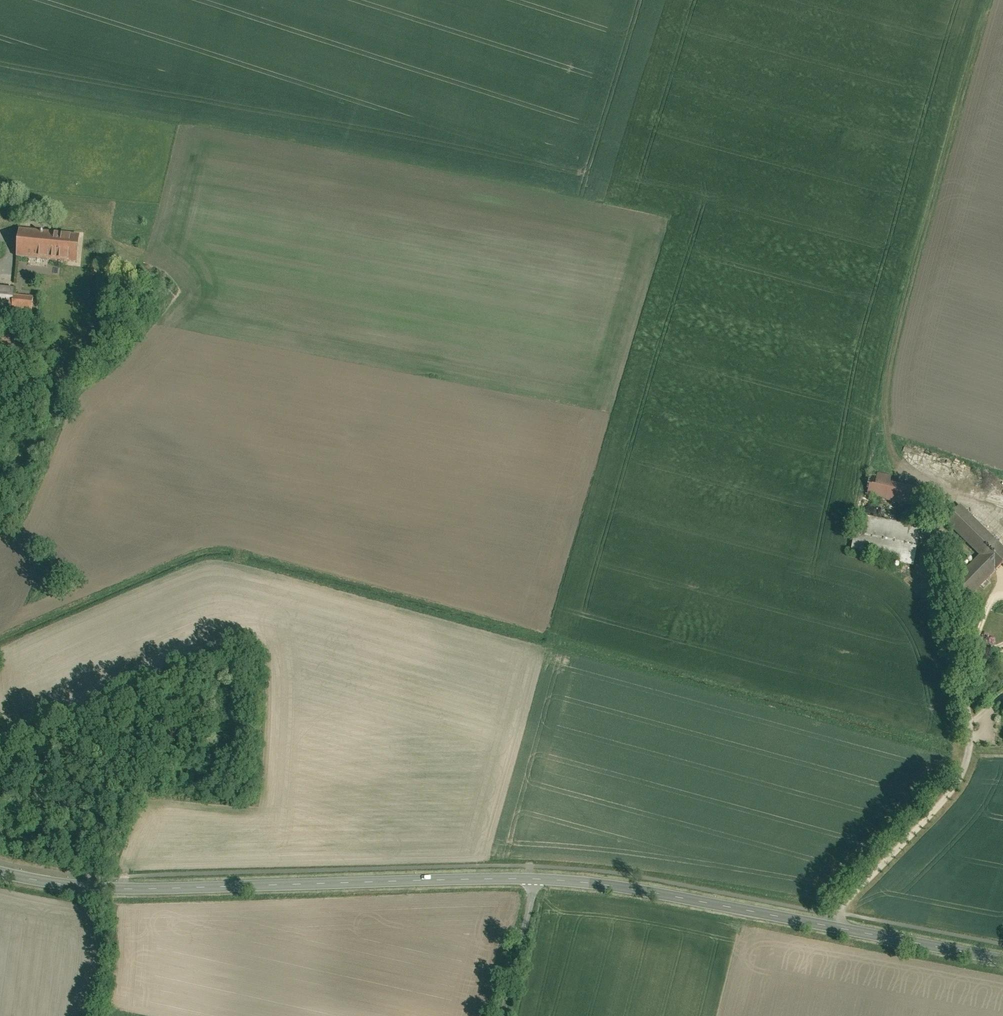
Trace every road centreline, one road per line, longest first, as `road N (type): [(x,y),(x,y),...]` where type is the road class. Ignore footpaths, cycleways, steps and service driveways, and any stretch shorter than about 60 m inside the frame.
road 1 (tertiary): [(532,879),(152,887),(0,871)]
road 2 (tertiary): [(1002,959),(613,885),(532,879)]
road 3 (unclassified): [(505,1015),(532,879)]

